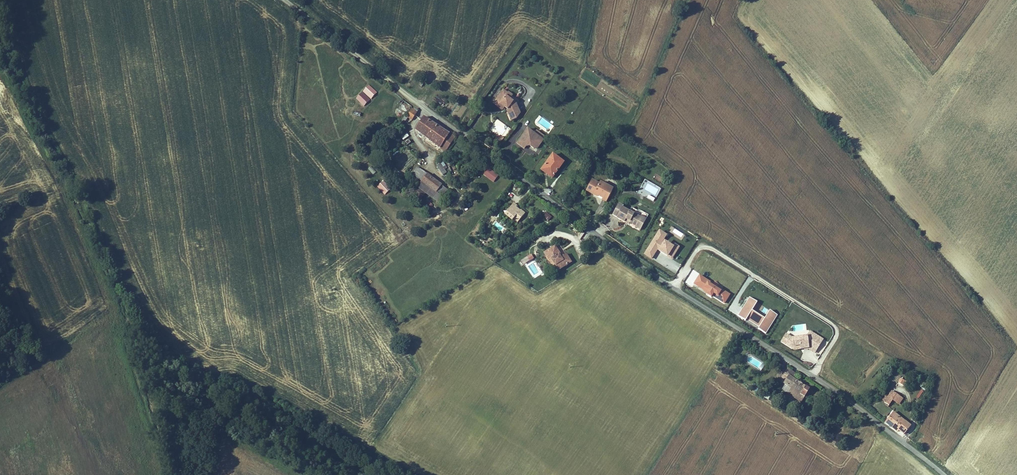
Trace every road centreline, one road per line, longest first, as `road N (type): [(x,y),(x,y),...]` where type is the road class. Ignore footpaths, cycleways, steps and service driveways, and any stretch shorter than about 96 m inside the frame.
road 1 (tertiary): [(285,0),(673,288)]
road 2 (track): [(0,46),(65,166),(126,308),(161,353),(205,386)]
road 3 (residential): [(673,288),(703,243),(840,329),(812,376)]
road 4 (track): [(205,386),(236,380),(412,474)]
road 5 (tertiary): [(673,288),(812,376)]
road 6 (tertiary): [(812,376),(944,474)]

